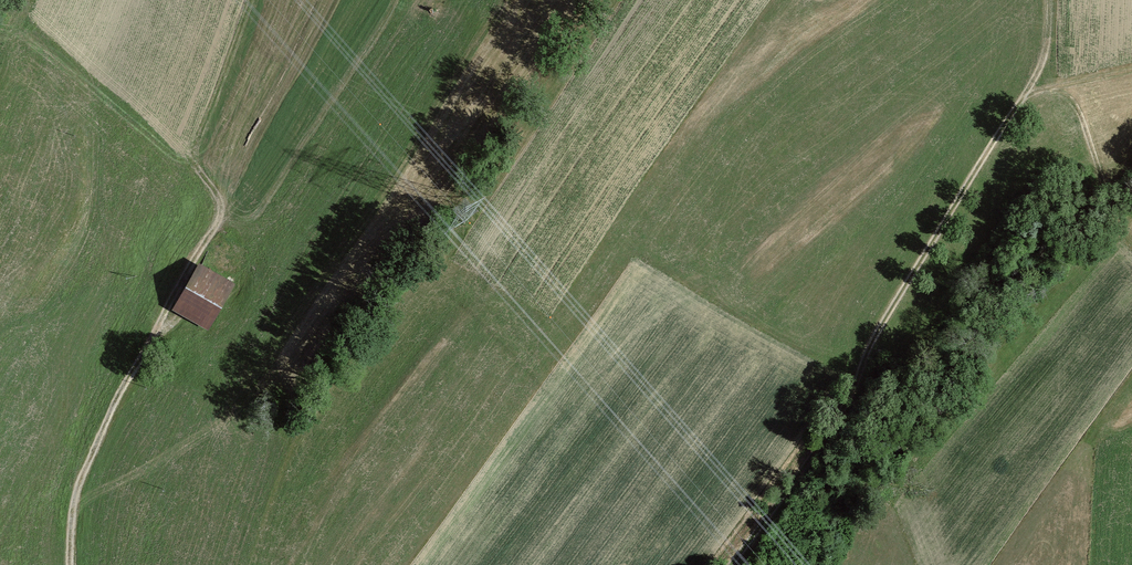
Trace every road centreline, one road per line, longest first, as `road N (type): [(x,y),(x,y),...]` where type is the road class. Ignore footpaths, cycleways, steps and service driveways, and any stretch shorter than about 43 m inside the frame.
road 1 (track): [(732,564),(840,410),(878,334),(1027,98),(1045,57),(1050,0)]
road 2 (track): [(206,227),(72,491),(68,564)]
road 3 (track): [(206,227),(210,194),(192,156),(250,0)]
road 4 (track): [(1001,564),(1086,438),(1131,389)]
road 5 (track): [(1131,252),(1099,192),(1072,86)]

